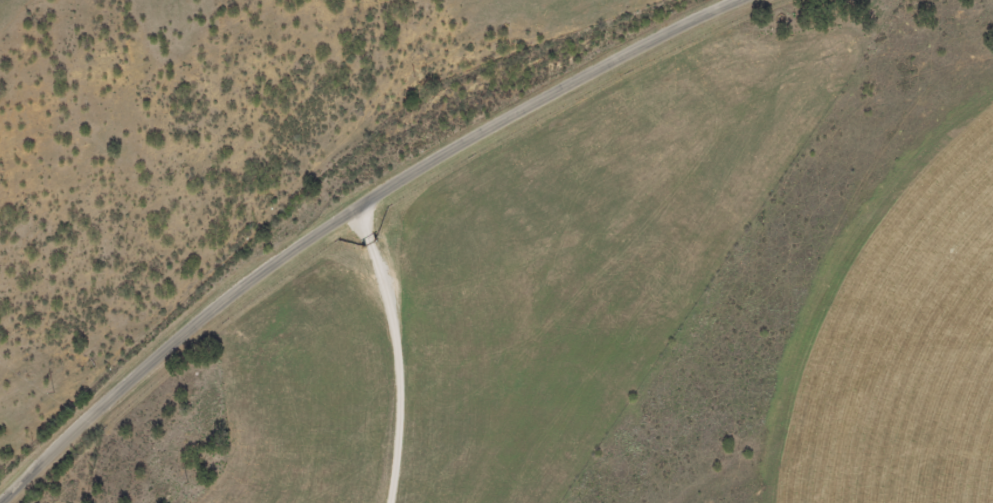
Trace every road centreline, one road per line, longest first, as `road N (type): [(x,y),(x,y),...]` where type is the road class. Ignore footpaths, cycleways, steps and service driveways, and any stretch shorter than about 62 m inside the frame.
road 1 (residential): [(6,502),(190,326),(406,172),(724,0)]

